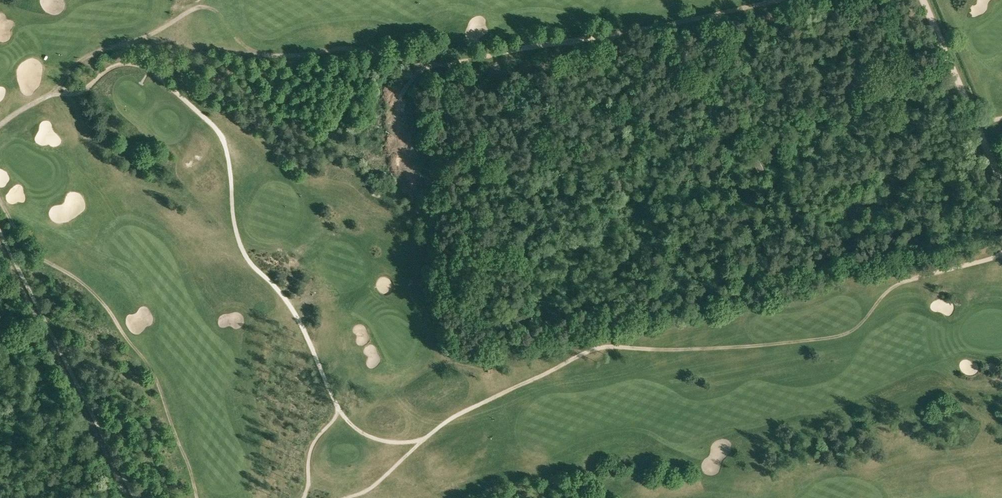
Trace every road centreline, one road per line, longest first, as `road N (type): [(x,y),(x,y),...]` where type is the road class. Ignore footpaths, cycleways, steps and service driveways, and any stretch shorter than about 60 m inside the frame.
road 1 (track): [(0,248),(128,497)]
road 2 (track): [(1001,184),(923,0)]

